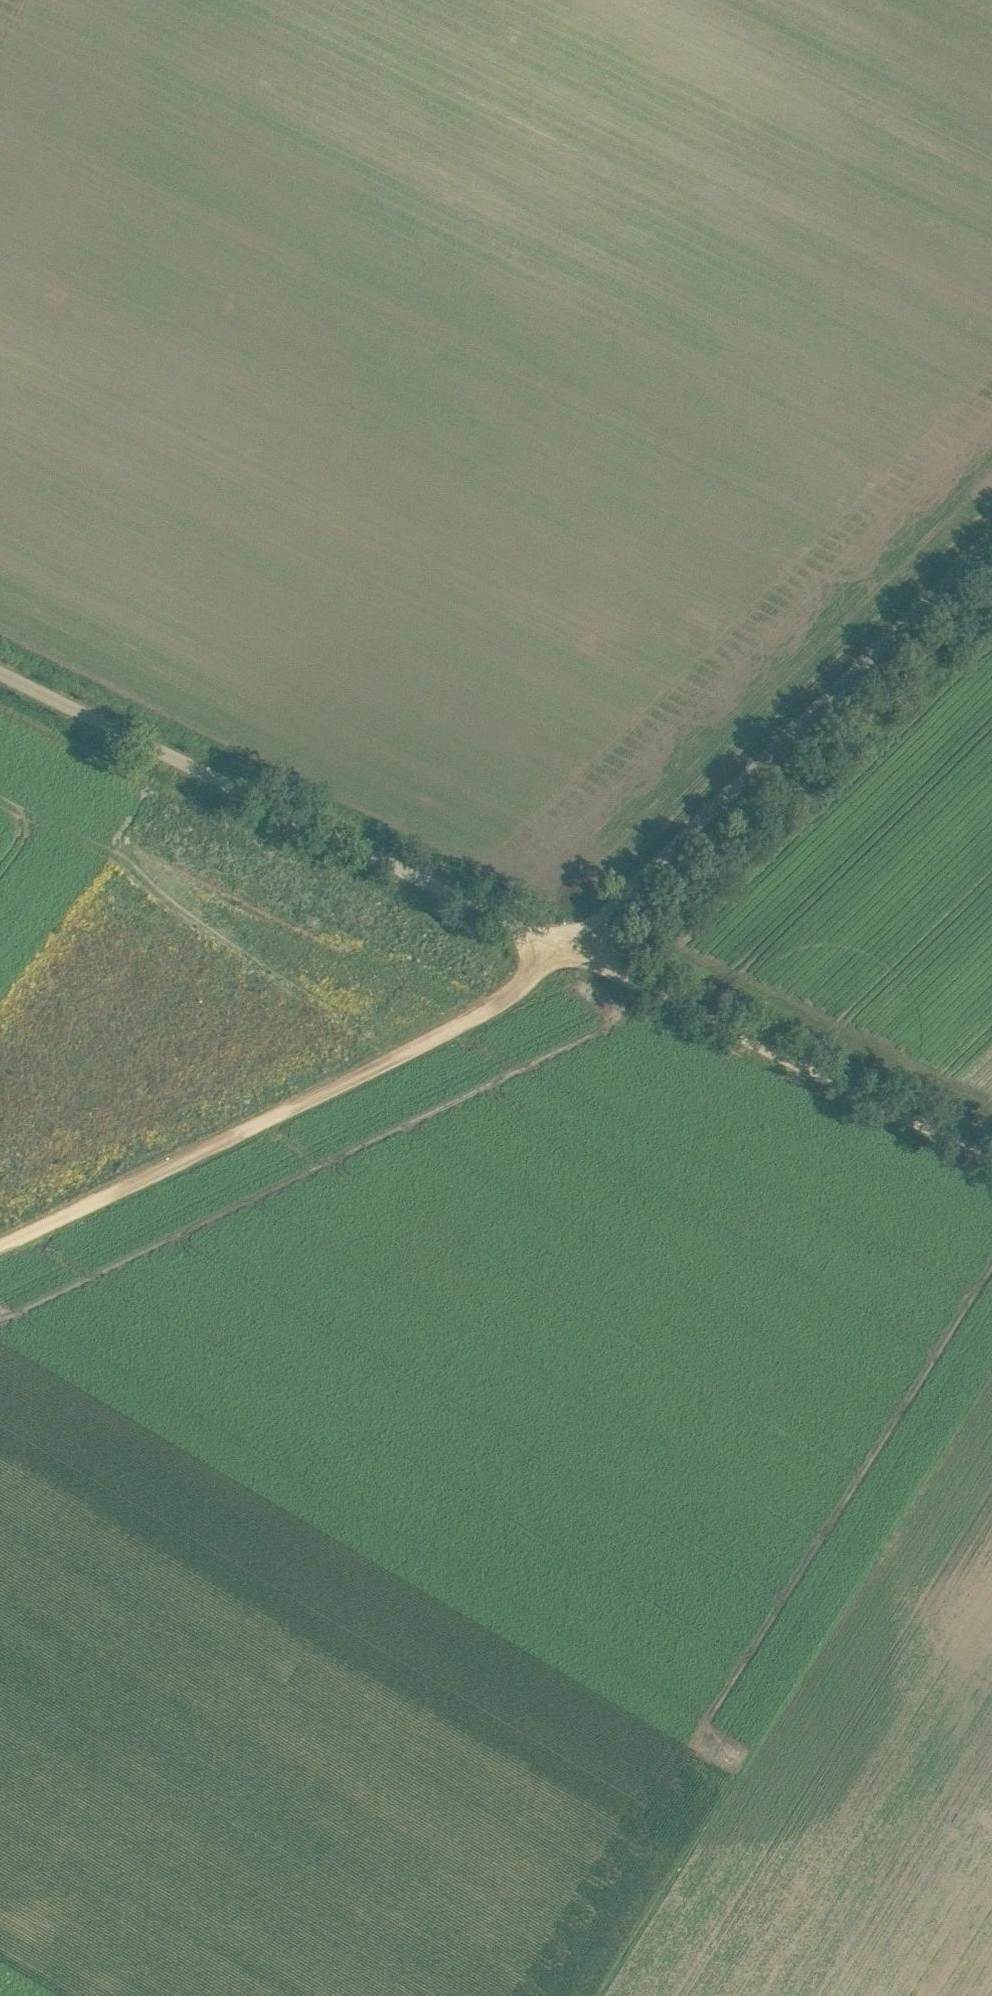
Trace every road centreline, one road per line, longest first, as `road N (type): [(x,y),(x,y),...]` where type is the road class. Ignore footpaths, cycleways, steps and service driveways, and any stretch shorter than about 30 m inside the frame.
road 1 (track): [(0,1258),(505,995),(569,930)]
road 2 (unclassified): [(569,930),(512,921),(0,671)]
road 3 (unclassified): [(569,930),(603,913),(991,535)]
road 4 (track): [(991,1155),(603,964),(569,930)]

